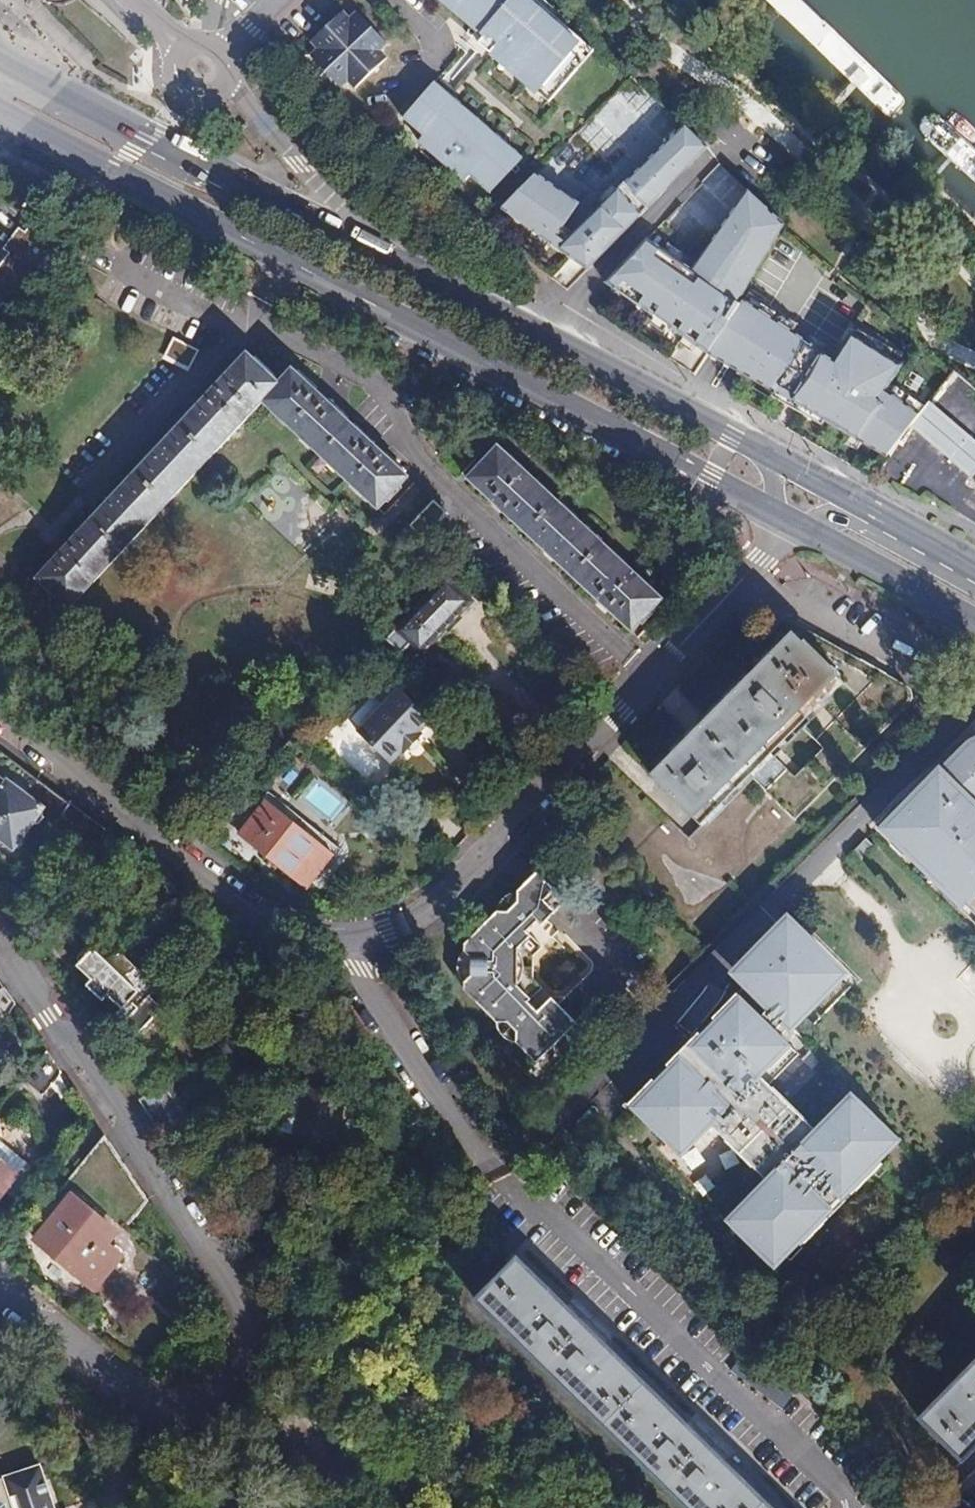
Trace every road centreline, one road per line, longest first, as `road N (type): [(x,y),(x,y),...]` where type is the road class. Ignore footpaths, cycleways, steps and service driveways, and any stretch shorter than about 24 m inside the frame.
road 1 (residential): [(789,527),(472,871),(435,905),(368,936),(329,938),(283,925),(0,723)]
road 2 (primary): [(0,109),(789,527)]
road 3 (residential): [(0,1291),(90,1366),(167,1412),(225,1396),(258,1346),(237,1290),(0,935)]
road 4 (primary): [(769,458),(376,248)]
road 5 (primary): [(376,248),(31,79)]
road 6 (unclassified): [(376,248),(201,69)]
road 7 (primary): [(789,527),(974,622)]
road 8 (primary): [(974,568),(865,508)]

